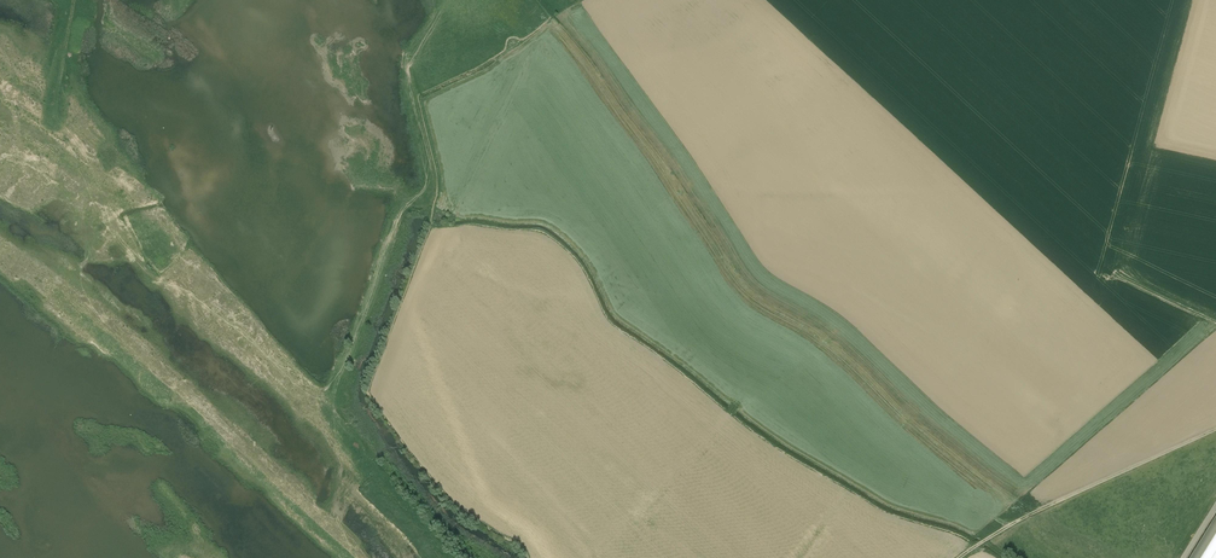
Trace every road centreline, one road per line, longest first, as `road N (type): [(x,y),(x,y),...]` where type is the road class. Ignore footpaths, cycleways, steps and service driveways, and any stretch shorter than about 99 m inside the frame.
road 1 (track): [(360,557),(100,320)]
road 2 (track): [(1215,429),(1044,507),(959,557)]

